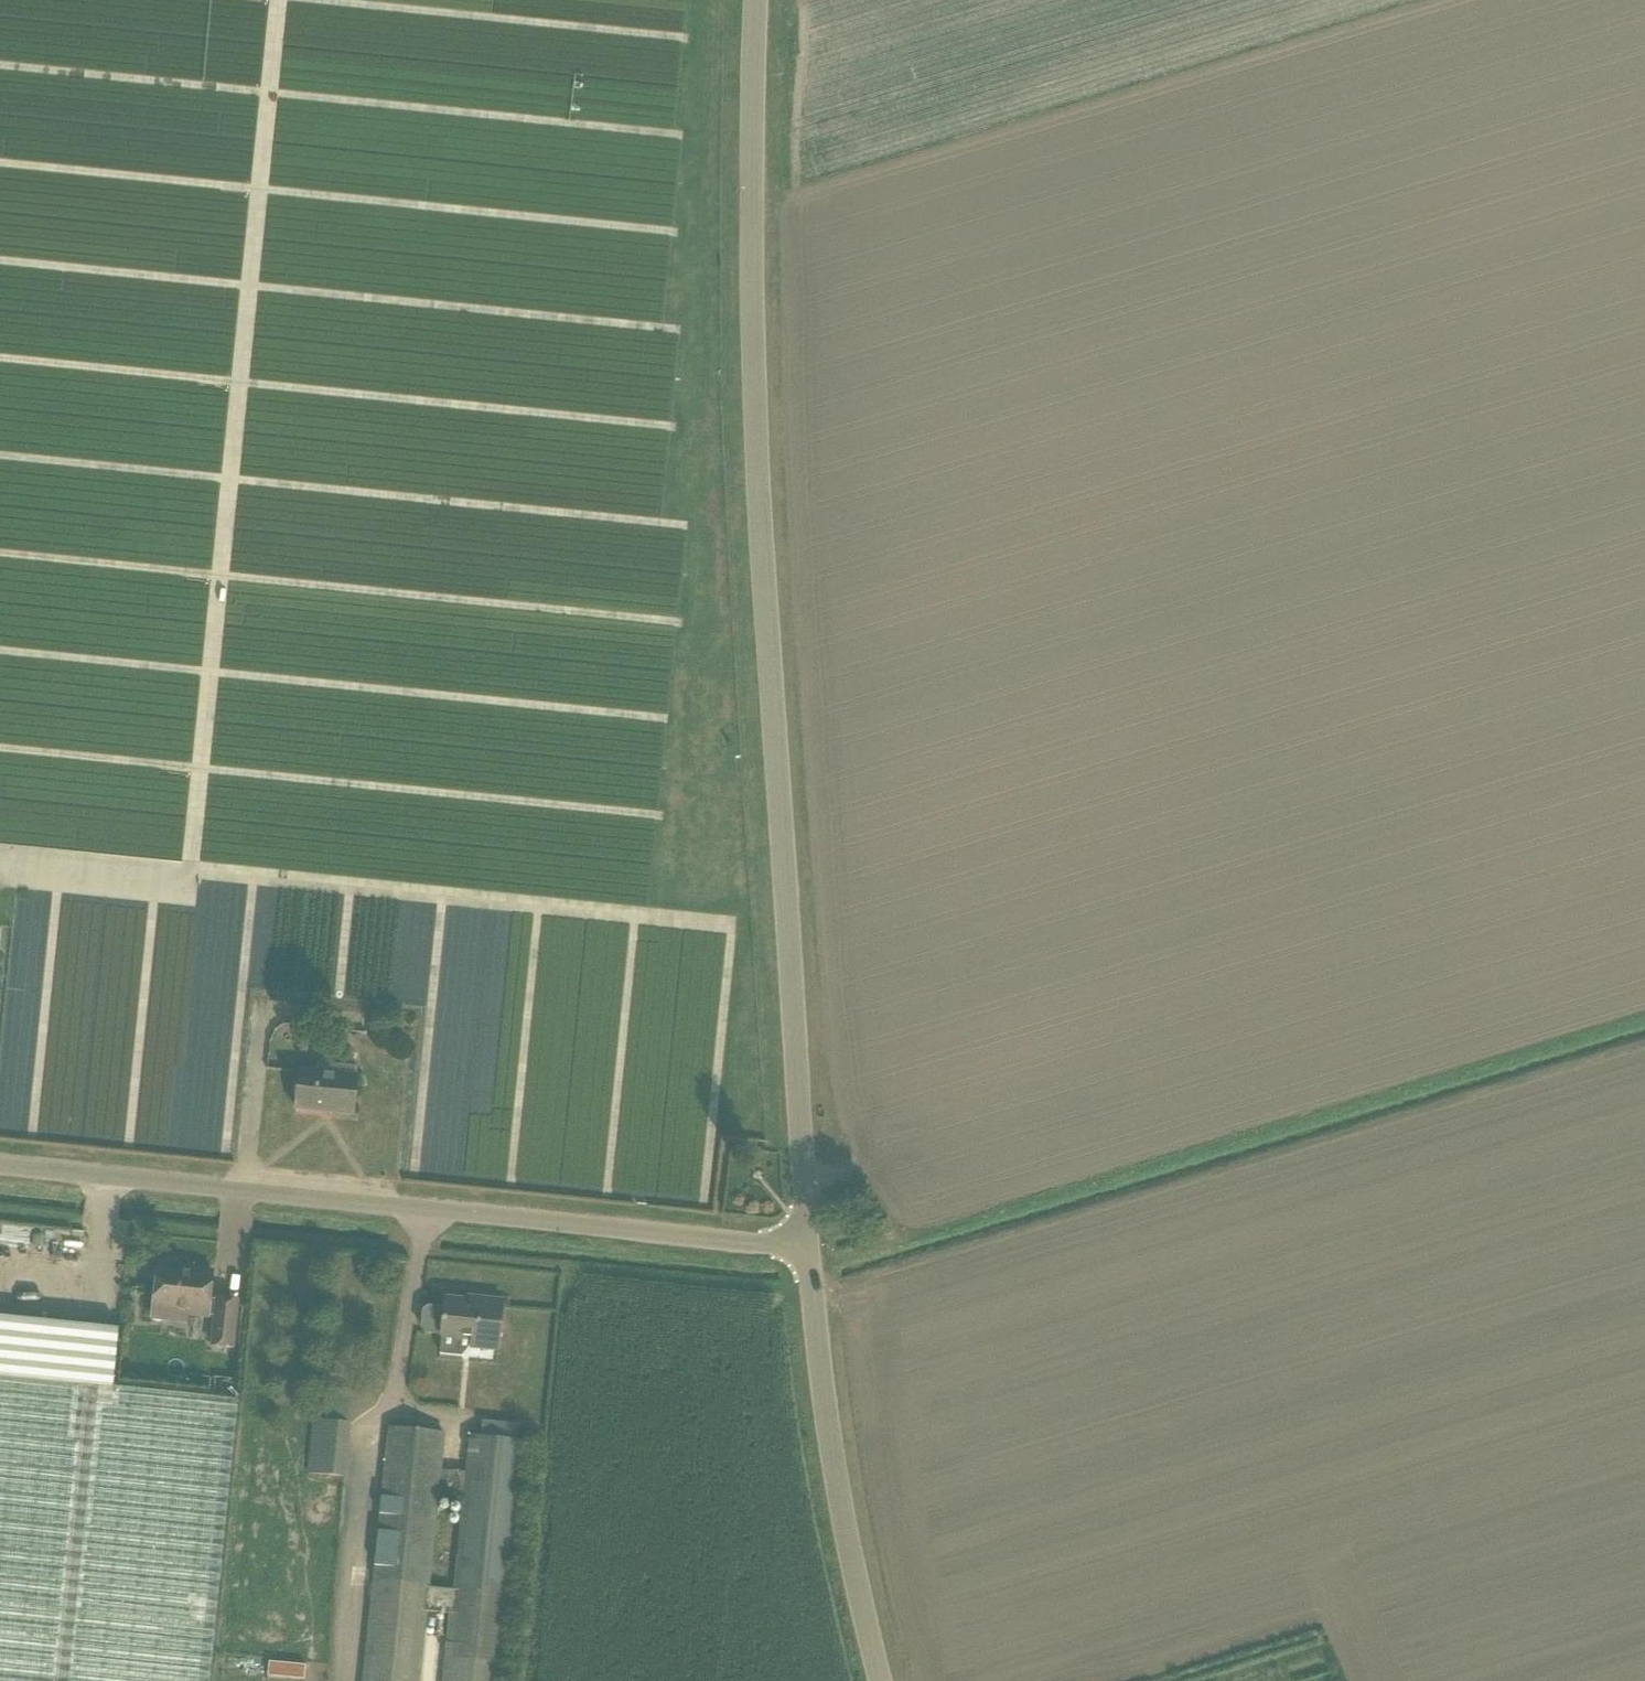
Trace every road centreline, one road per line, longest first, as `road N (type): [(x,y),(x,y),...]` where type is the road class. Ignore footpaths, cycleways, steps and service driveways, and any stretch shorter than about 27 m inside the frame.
road 1 (unclassified): [(806,1248),(753,400),(755,0)]
road 2 (track): [(806,1248),(843,1257),(1644,1015)]
road 3 (unclassified): [(806,1248),(0,1167)]
road 4 (unclassified): [(881,1680),(848,1549),(806,1248)]

